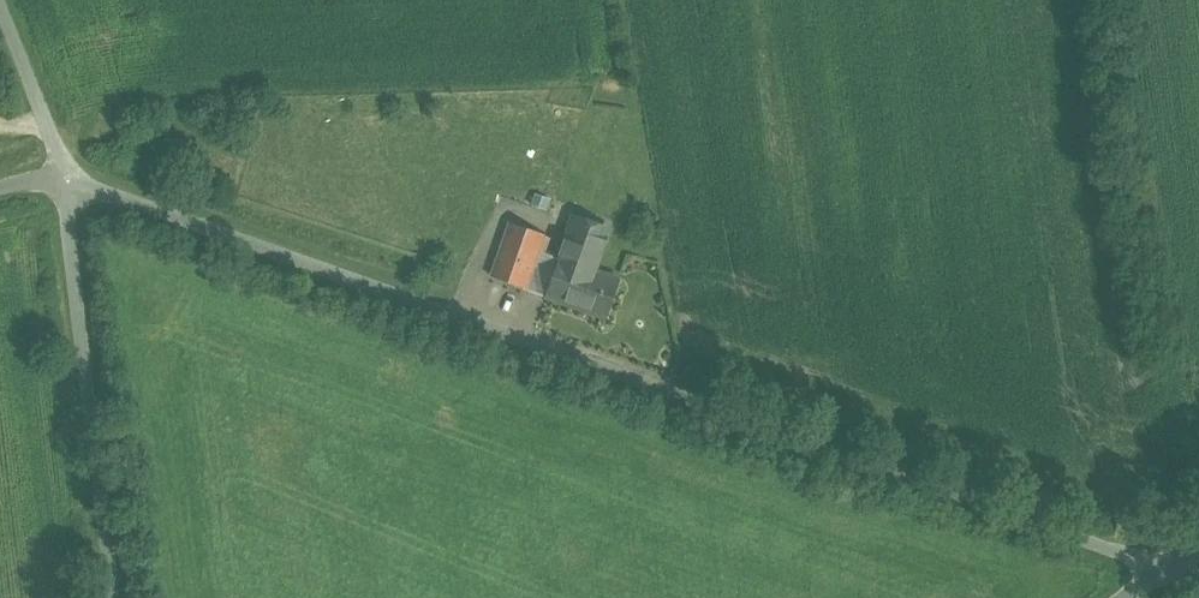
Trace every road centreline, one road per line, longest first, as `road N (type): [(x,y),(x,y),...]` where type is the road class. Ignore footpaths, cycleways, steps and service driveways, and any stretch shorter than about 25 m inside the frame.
road 1 (unclassified): [(1163,568),(63,173)]
road 2 (unclassified): [(63,173),(115,597)]
road 3 (unclassified): [(63,173),(1,0)]

